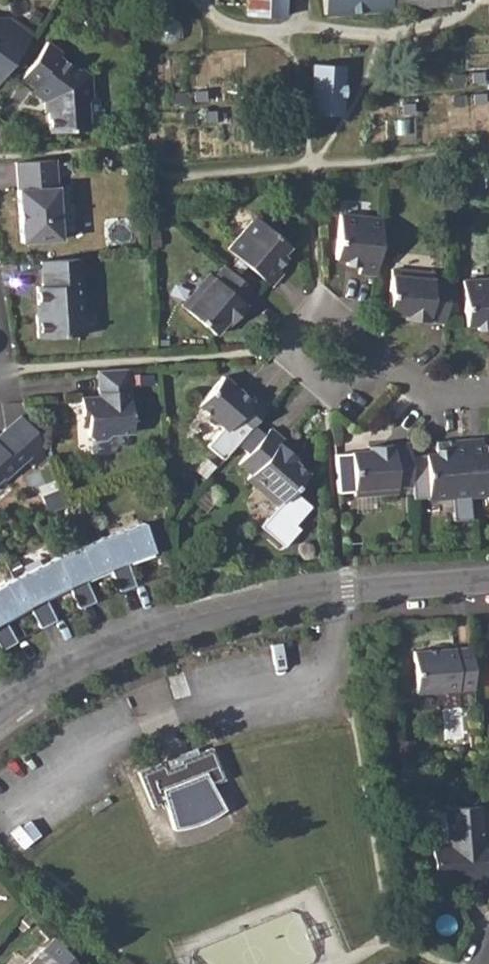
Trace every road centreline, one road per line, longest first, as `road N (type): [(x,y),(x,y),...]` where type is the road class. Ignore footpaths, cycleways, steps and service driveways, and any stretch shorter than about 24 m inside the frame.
road 1 (tertiary): [(0,713),(88,662),(166,630),(342,594),(488,581)]
road 2 (residential): [(376,355),(319,287),(266,351)]
road 3 (residential): [(266,351),(328,408),(376,355)]
road 4 (residential): [(488,396),(434,405),(376,355)]

